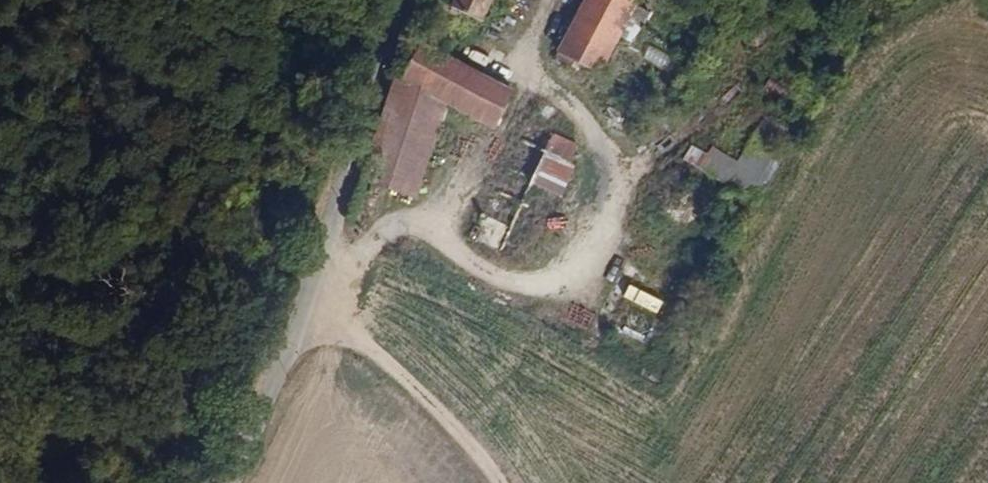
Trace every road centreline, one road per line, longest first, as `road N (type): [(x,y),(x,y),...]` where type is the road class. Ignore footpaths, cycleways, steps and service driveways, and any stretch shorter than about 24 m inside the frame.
road 1 (residential): [(224,482),(284,341),(398,0)]
road 2 (track): [(500,482),(423,402),(296,301)]

